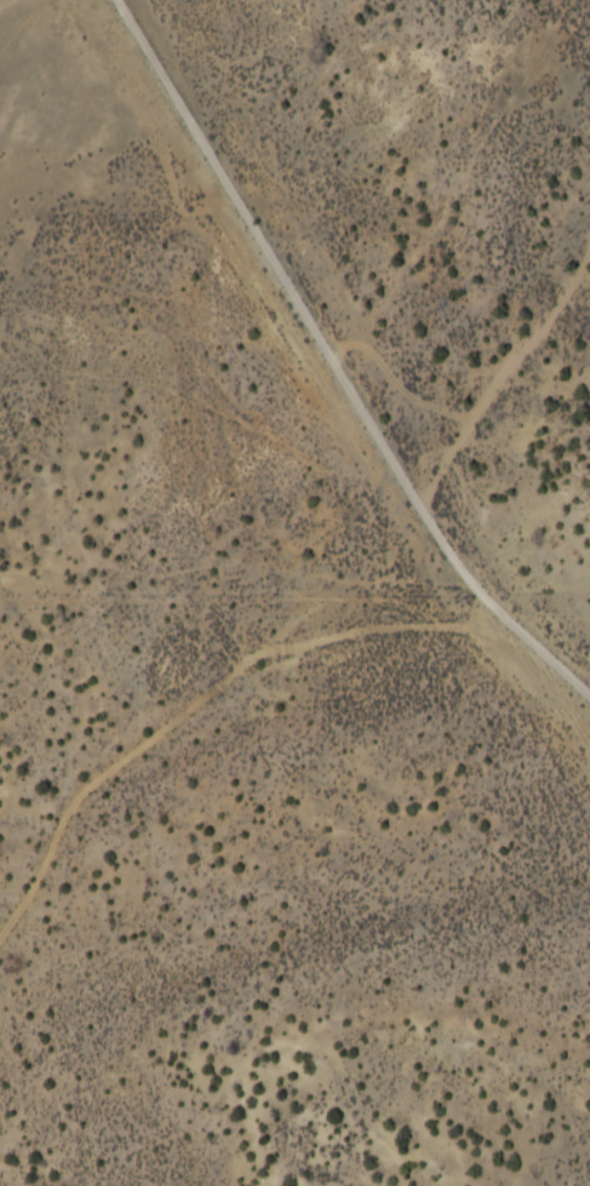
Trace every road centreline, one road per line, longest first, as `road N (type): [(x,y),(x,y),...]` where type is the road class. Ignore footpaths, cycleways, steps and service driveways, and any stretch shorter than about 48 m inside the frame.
road 1 (track): [(589,731),(456,611),(431,489),(367,452),(93,0)]
road 2 (track): [(431,489),(463,458),(481,374),(589,220)]
road 3 (track): [(589,927),(567,951),(503,1107),(438,1185)]

